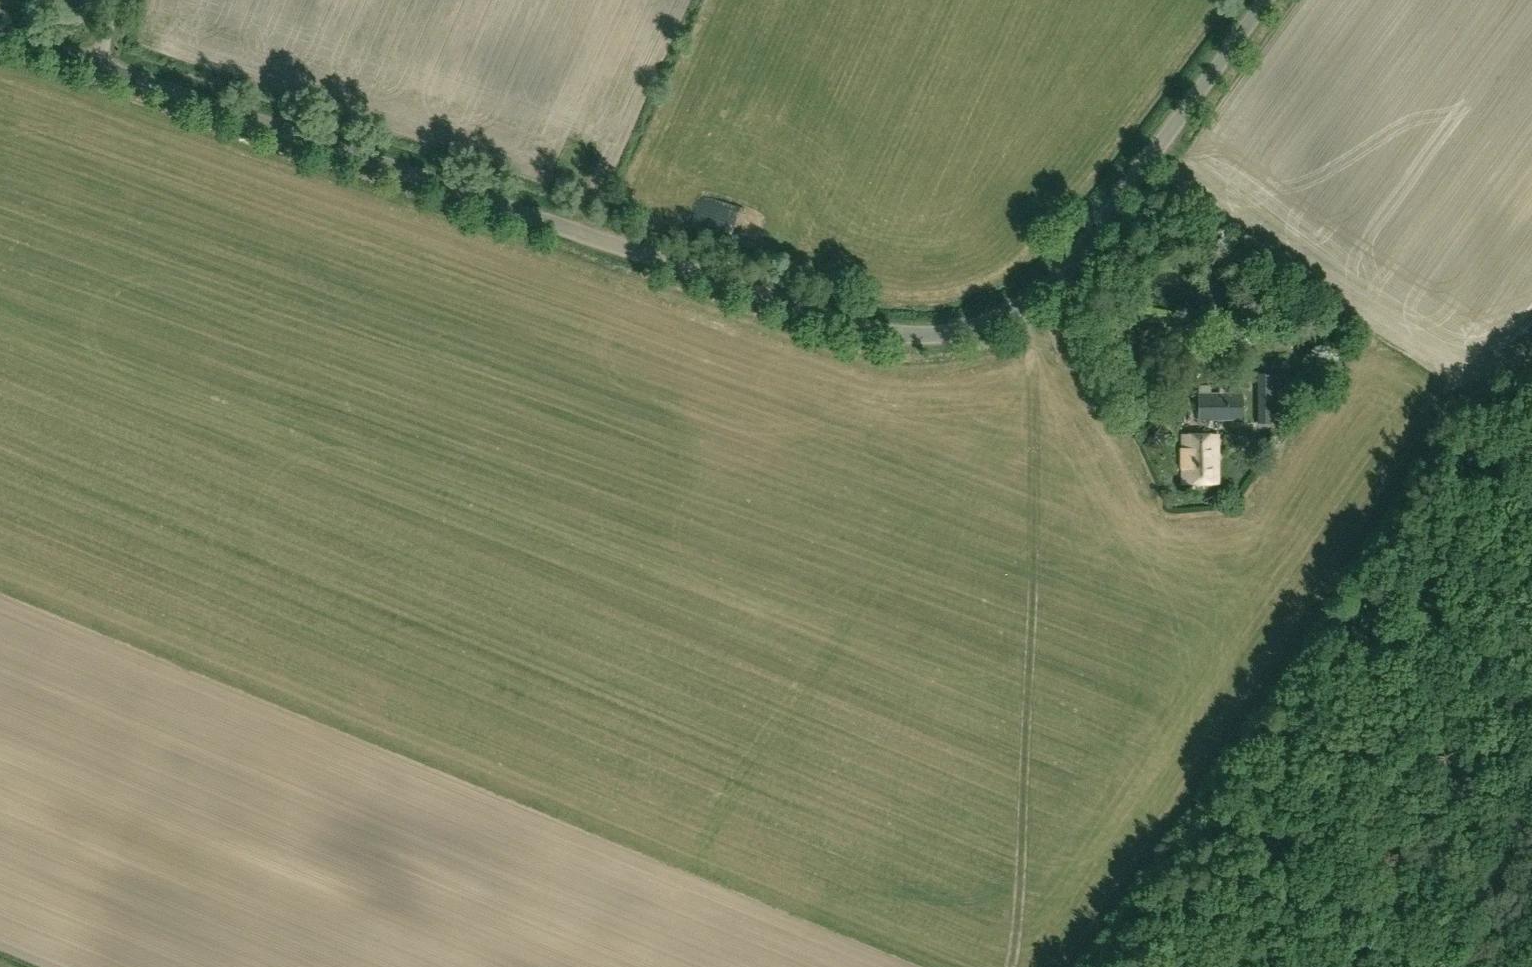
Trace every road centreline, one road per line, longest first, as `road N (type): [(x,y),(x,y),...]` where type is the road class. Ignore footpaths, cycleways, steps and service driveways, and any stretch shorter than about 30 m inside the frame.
road 1 (unclassified): [(94,53),(887,332),(928,336),(1023,308),(1114,200),(1259,0)]
road 2 (track): [(1416,966),(1345,888),(1333,856),(1350,831),(1531,678)]

